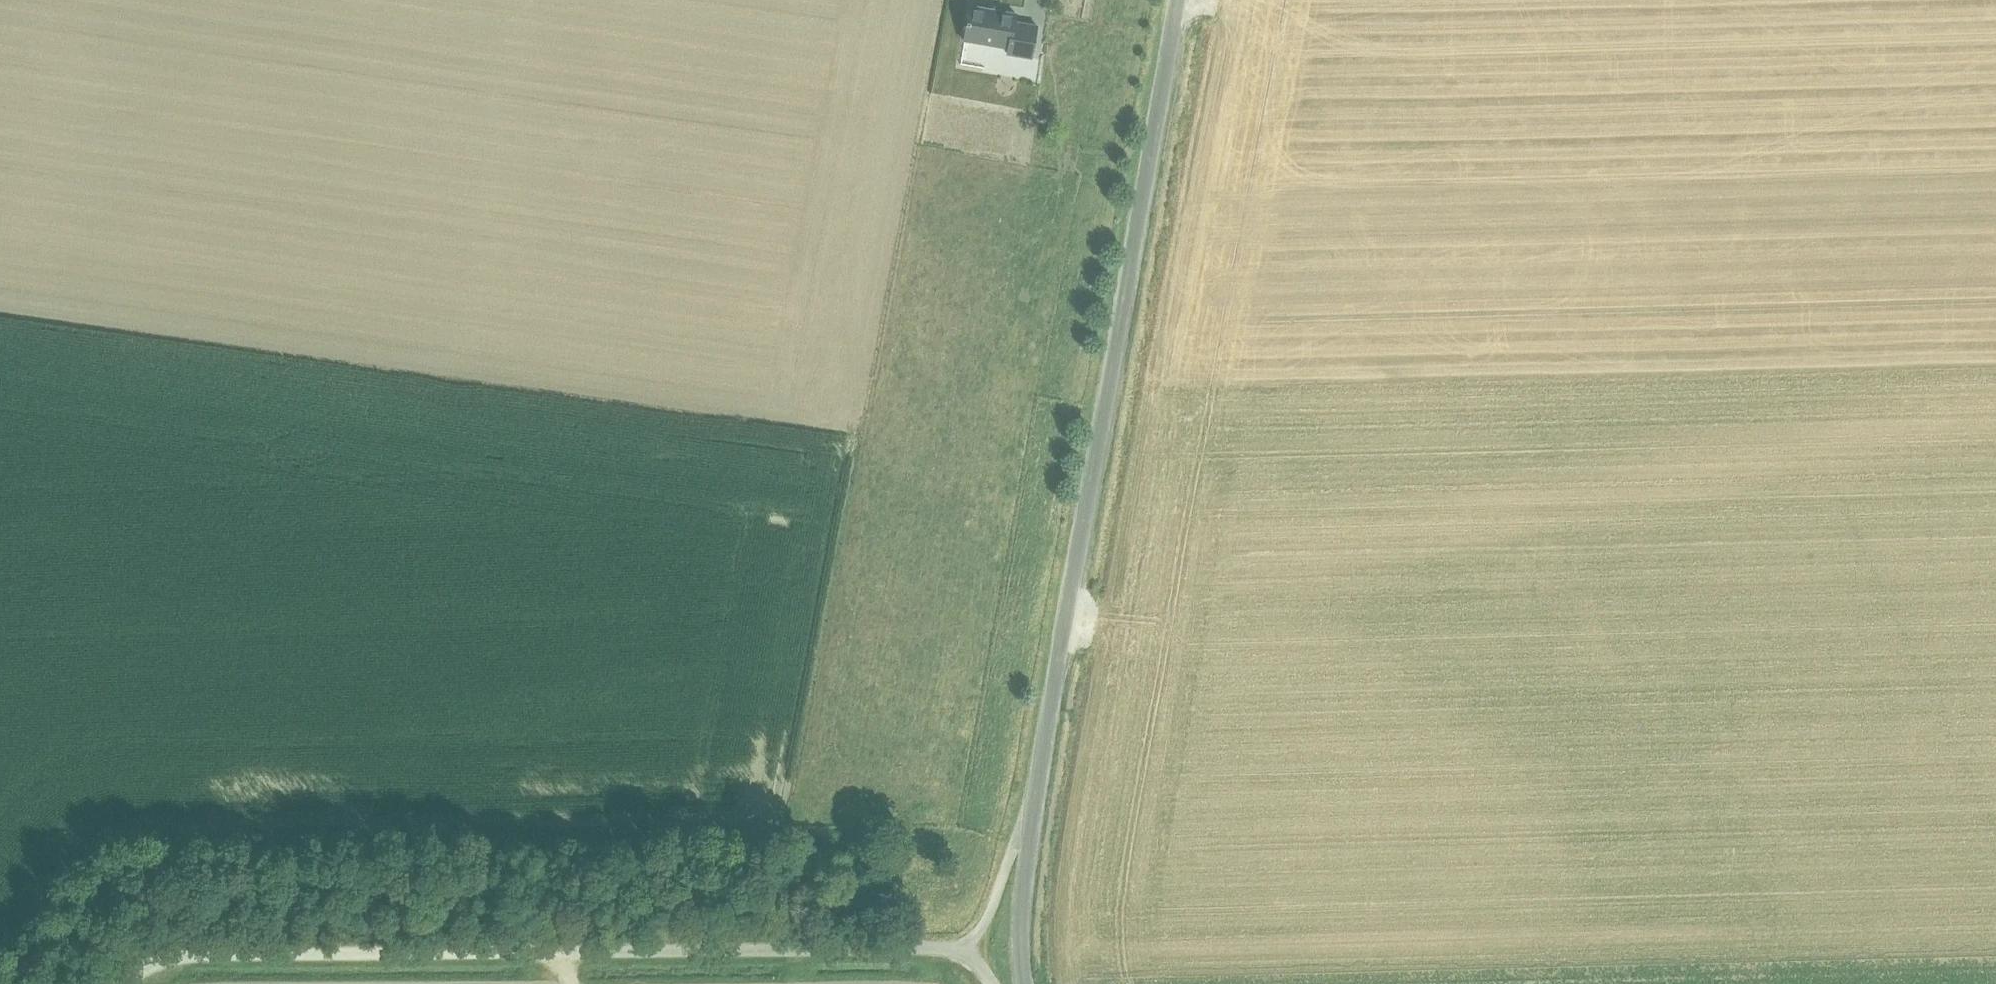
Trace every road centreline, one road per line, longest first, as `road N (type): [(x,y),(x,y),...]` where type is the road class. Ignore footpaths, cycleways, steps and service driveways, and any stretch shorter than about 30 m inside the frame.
road 1 (unclassified): [(124,983),(152,964),(219,953),(960,951)]
road 2 (unclassified): [(1028,828),(1180,0)]
road 3 (unclassified): [(1025,983),(1028,828)]
road 4 (unclassified): [(960,951),(990,914),(1028,828)]

